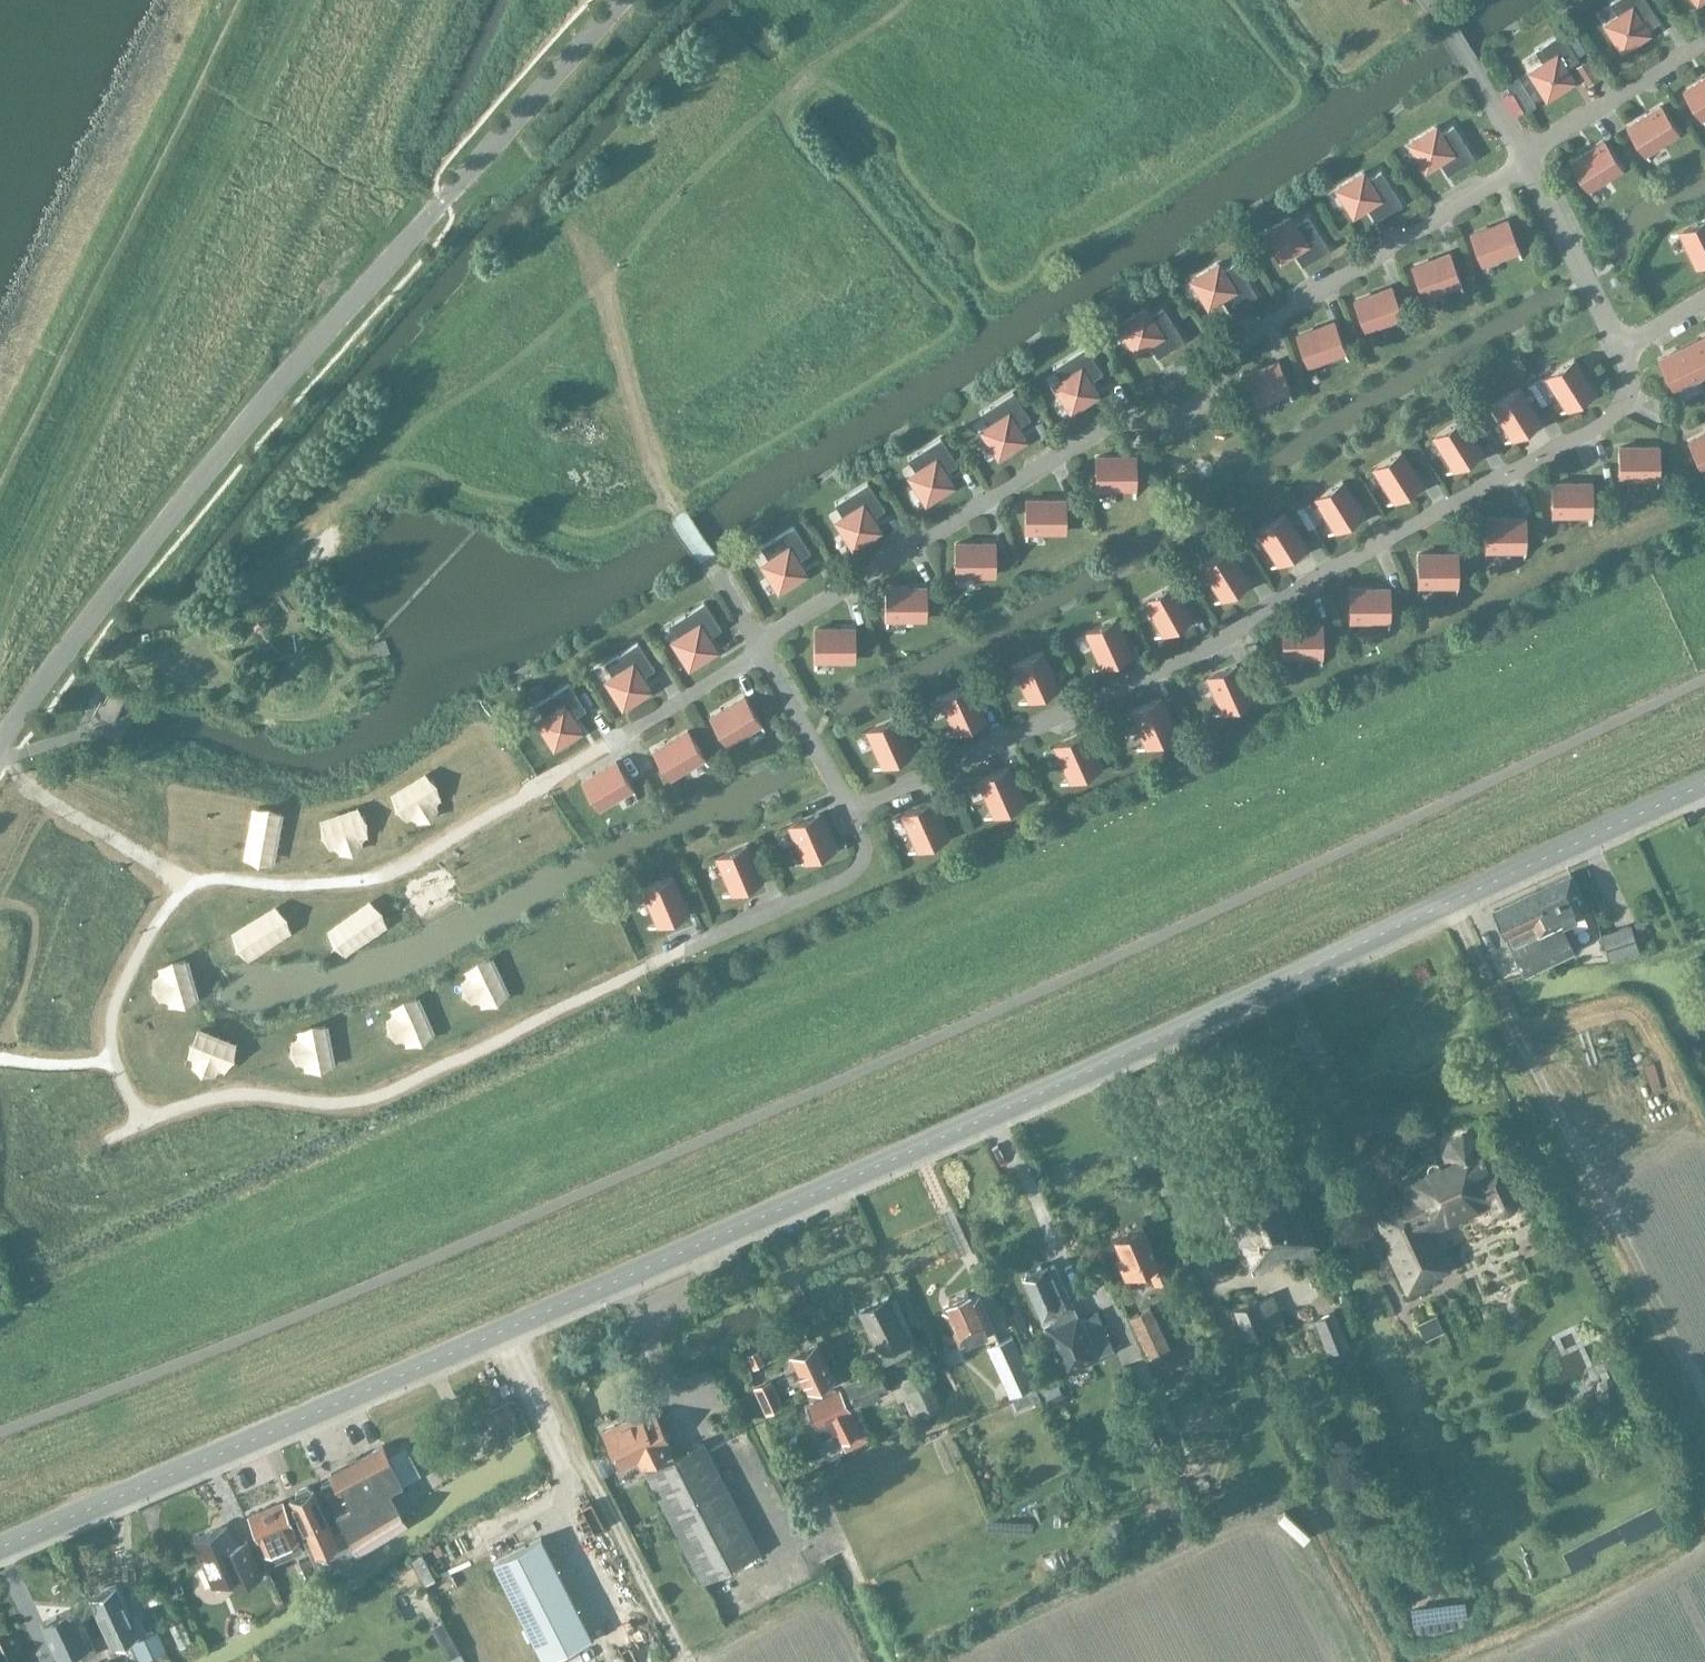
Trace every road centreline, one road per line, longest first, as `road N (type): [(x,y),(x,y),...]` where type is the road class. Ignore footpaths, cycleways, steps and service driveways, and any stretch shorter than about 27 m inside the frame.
road 1 (tertiary): [(0,1546),(1186,1029),(1704,784)]

